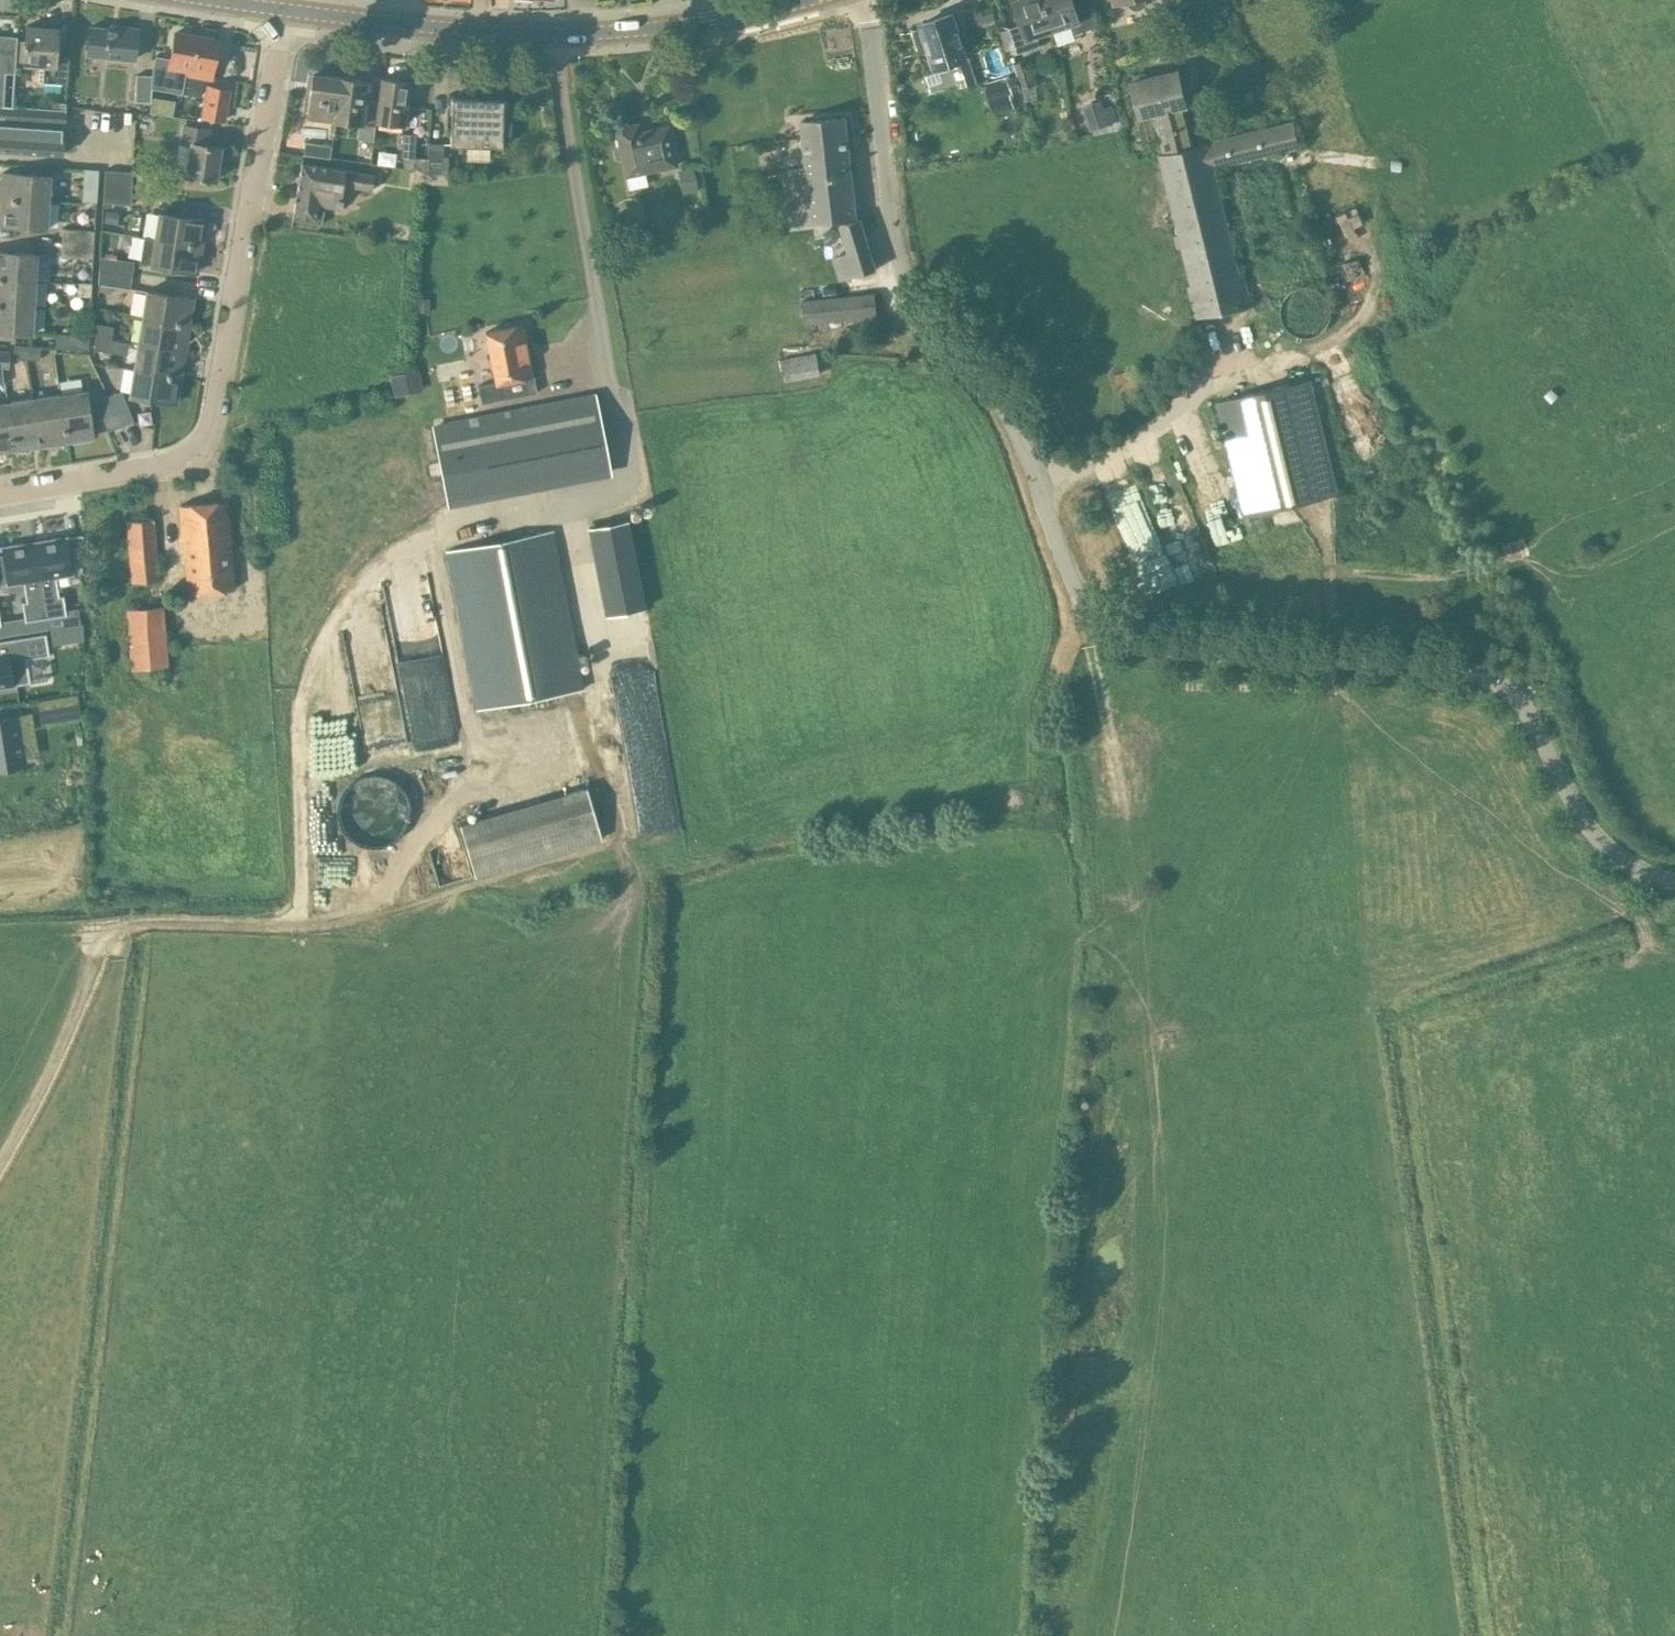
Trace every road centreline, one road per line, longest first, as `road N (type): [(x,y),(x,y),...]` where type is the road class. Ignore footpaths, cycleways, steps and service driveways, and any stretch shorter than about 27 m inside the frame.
road 1 (unclassified): [(1674,883),(1642,871),(1595,834),(1540,731),(1494,676),(1470,665),(1154,644),(1094,610),(1060,550),(1008,411),(903,271),(861,0)]
road 2 (residential): [(283,11),(202,449),(180,463),(0,495)]
road 3 (secondary): [(762,11),(618,32),(512,34),(283,11)]

